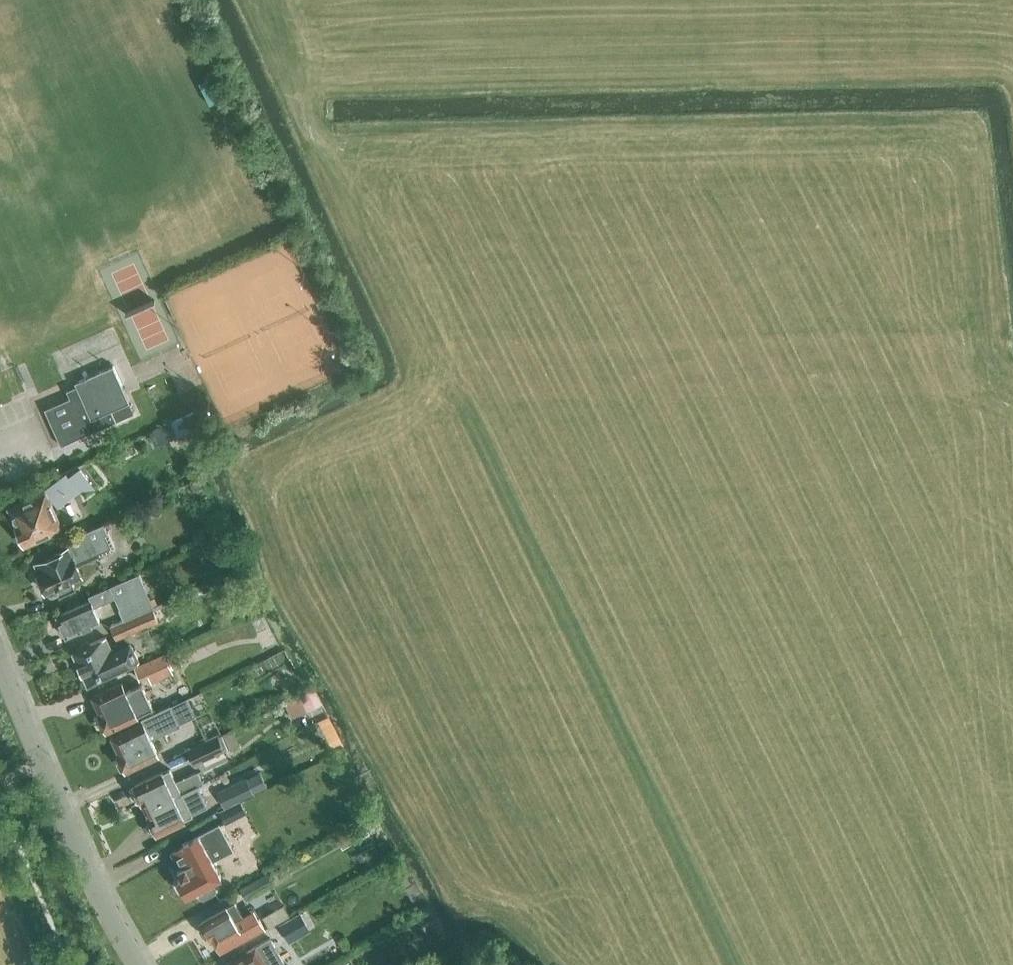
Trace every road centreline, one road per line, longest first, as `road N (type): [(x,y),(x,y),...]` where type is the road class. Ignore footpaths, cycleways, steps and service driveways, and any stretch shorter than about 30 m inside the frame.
road 1 (tertiary): [(139,964),(85,861),(0,663)]

